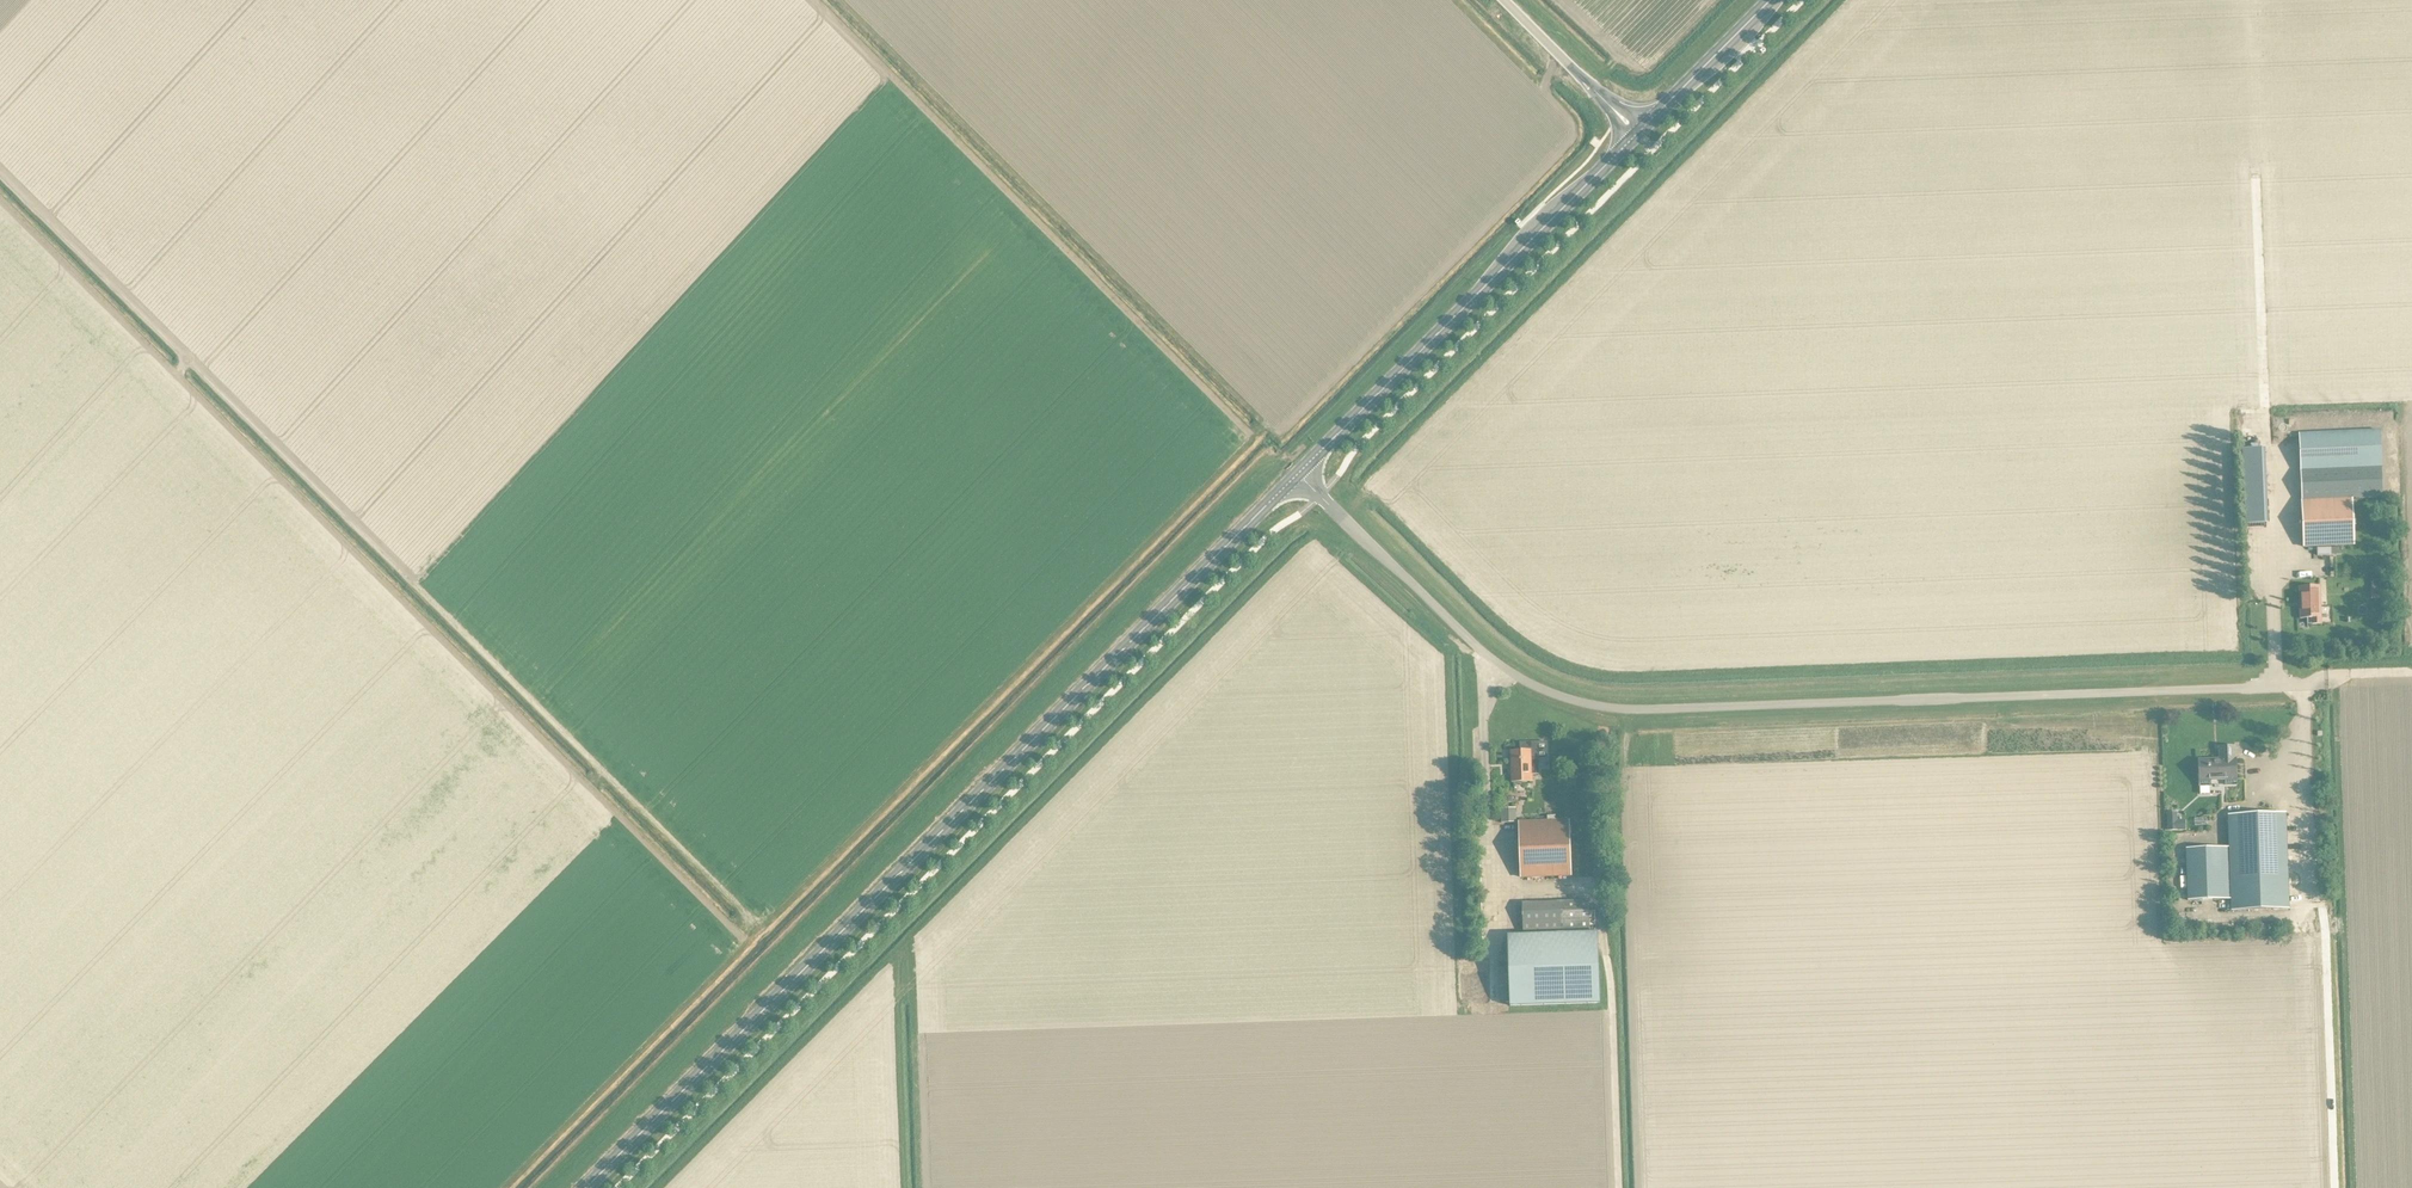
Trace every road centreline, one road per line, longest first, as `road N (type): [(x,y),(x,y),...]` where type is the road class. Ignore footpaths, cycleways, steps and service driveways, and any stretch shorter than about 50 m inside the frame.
road 1 (residential): [(2295,686),(1628,709),(1575,704),(1510,669),(1362,545),(1304,476)]
road 2 (secondary): [(590,1187),(1304,476)]
road 3 (secondary): [(1304,476),(1632,139)]
road 4 (track): [(1617,1187),(1610,1008),(1599,919),(1580,886)]
road 5 (secondary): [(1632,139),(1769,0)]

